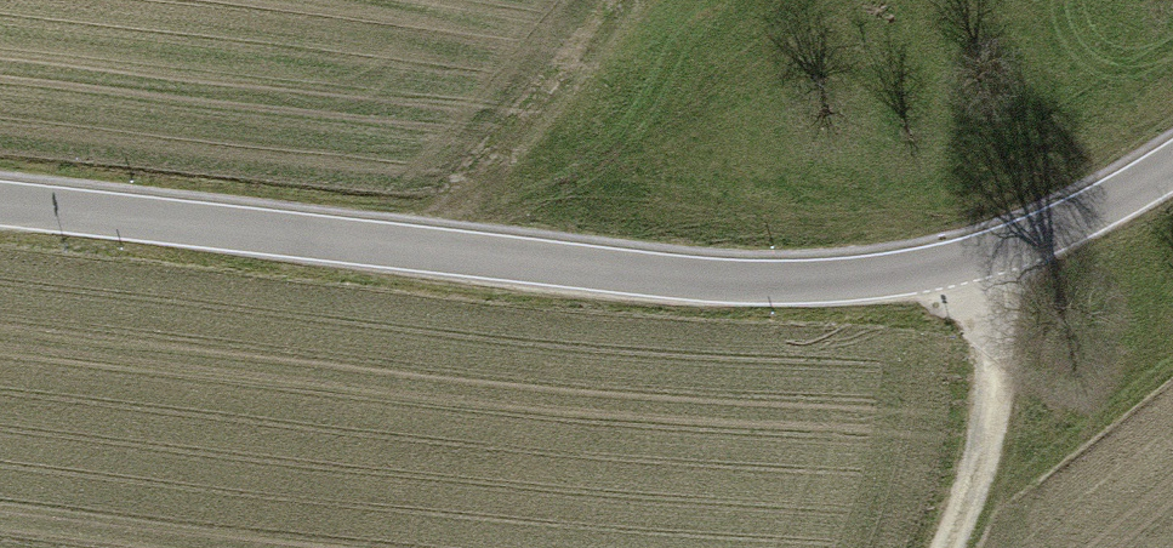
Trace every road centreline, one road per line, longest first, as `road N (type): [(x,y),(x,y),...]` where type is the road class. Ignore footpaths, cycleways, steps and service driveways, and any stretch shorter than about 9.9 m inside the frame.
road 1 (tertiary): [(0,205),(710,280),(834,284),(975,259),(1106,207),(1172,161)]
road 2 (track): [(431,253),(640,0)]
road 3 (track): [(975,259),(997,339),(995,439),(956,547)]

